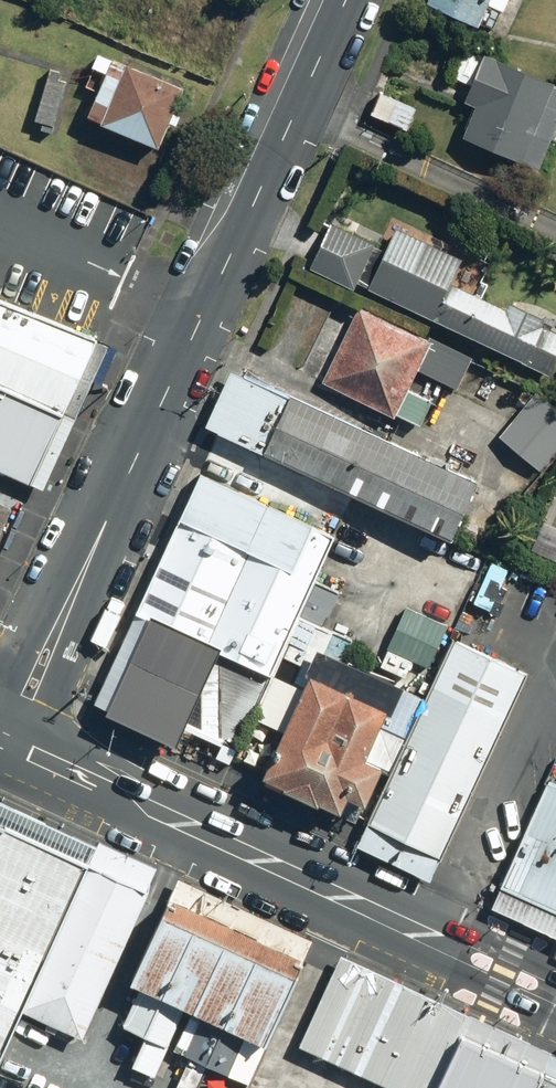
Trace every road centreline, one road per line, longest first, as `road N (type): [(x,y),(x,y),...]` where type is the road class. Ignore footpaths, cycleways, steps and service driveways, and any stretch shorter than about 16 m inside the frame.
road 1 (secondary): [(7,742),(336,0)]
road 2 (secondary): [(7,742),(555,993)]

